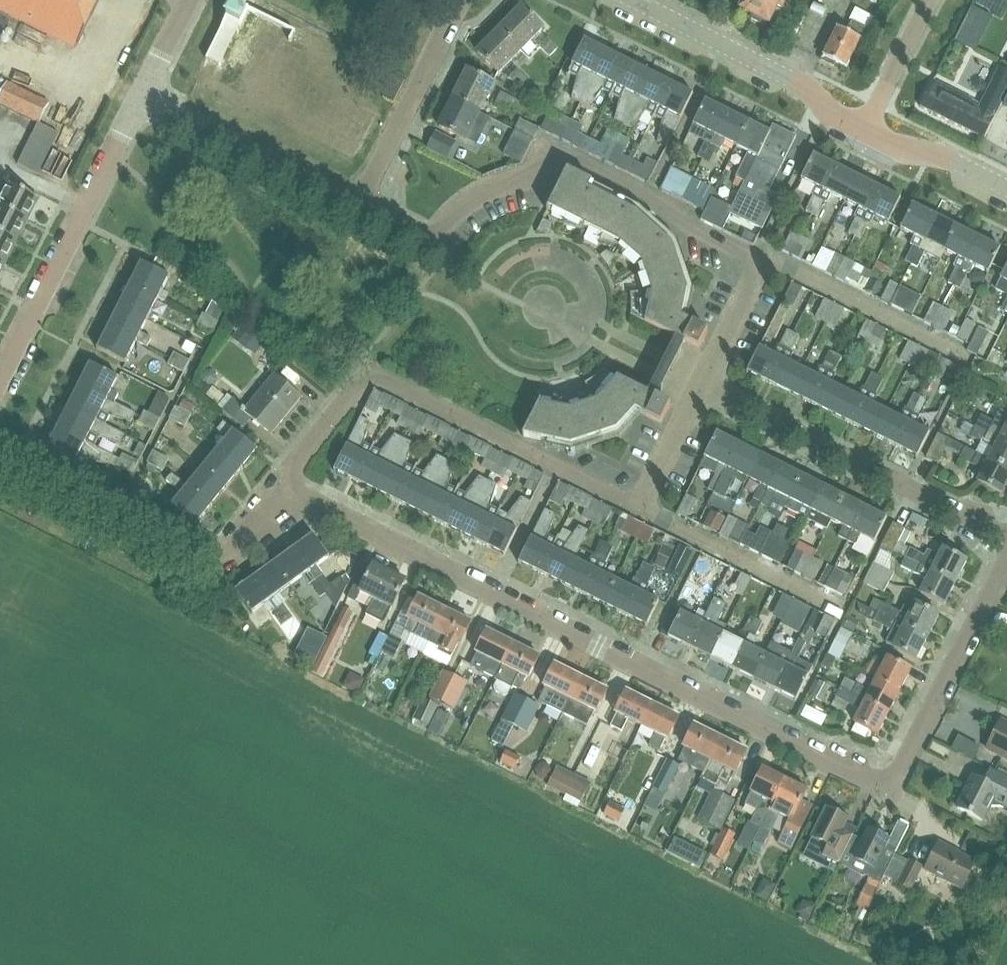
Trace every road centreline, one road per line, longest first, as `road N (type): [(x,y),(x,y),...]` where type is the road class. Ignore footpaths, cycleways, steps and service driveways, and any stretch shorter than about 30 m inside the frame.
road 1 (residential): [(896,780),(873,786),(286,483)]
road 2 (residential): [(701,387),(758,268),(551,154),(539,183),(499,191),(466,211),(442,246),(403,243),(359,211)]
road 3 (residential): [(286,483),(367,374),(637,506),(701,387)]
road 4 (residential): [(1006,540),(701,387)]
road 5 (residential): [(0,453),(202,552),(225,548),(286,483)]
road 6 (residential): [(0,379),(145,98)]
road 7 (tertiary): [(630,0),(794,80),(823,109),(865,127)]
road 8 (residential): [(896,780),(1006,561)]
road 9 (residential): [(359,211),(145,98)]
road 10 (residential): [(359,211),(465,0)]
road 11 (tertiary): [(865,127),(1006,188)]
road 12 (residential): [(865,127),(929,0)]

